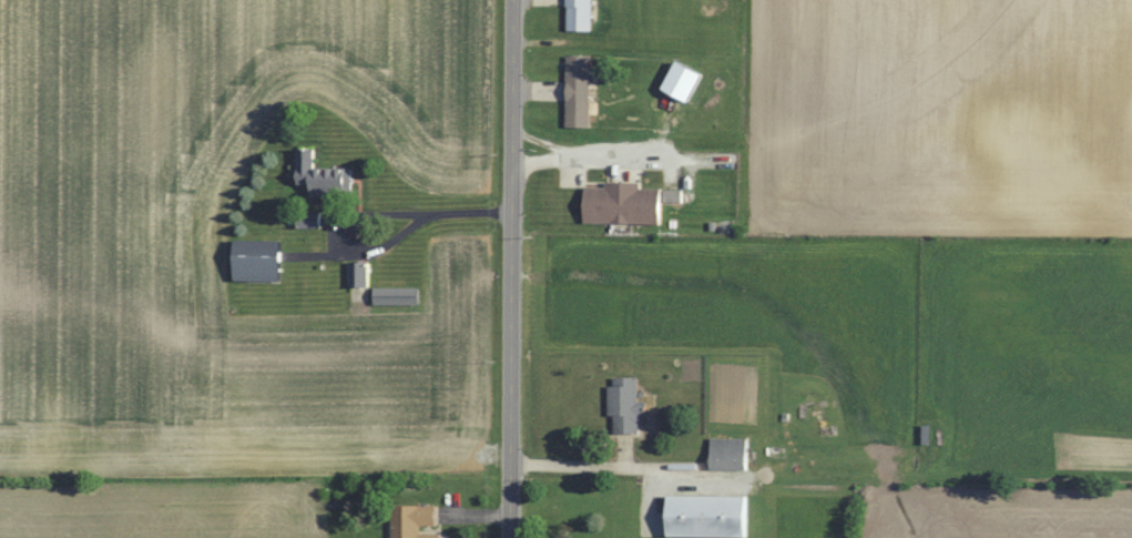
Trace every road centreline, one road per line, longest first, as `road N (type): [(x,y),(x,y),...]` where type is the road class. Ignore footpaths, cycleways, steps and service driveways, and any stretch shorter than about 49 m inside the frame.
road 1 (tertiary): [(511,537),(511,0)]

